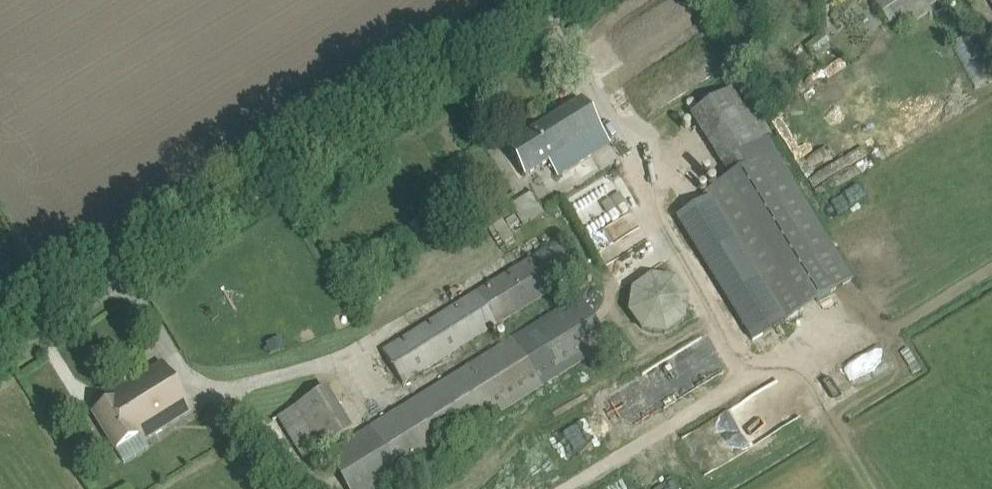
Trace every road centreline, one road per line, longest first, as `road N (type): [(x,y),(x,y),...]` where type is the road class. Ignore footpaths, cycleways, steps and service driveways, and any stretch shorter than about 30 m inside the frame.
road 1 (tertiary): [(0,353),(562,0)]

